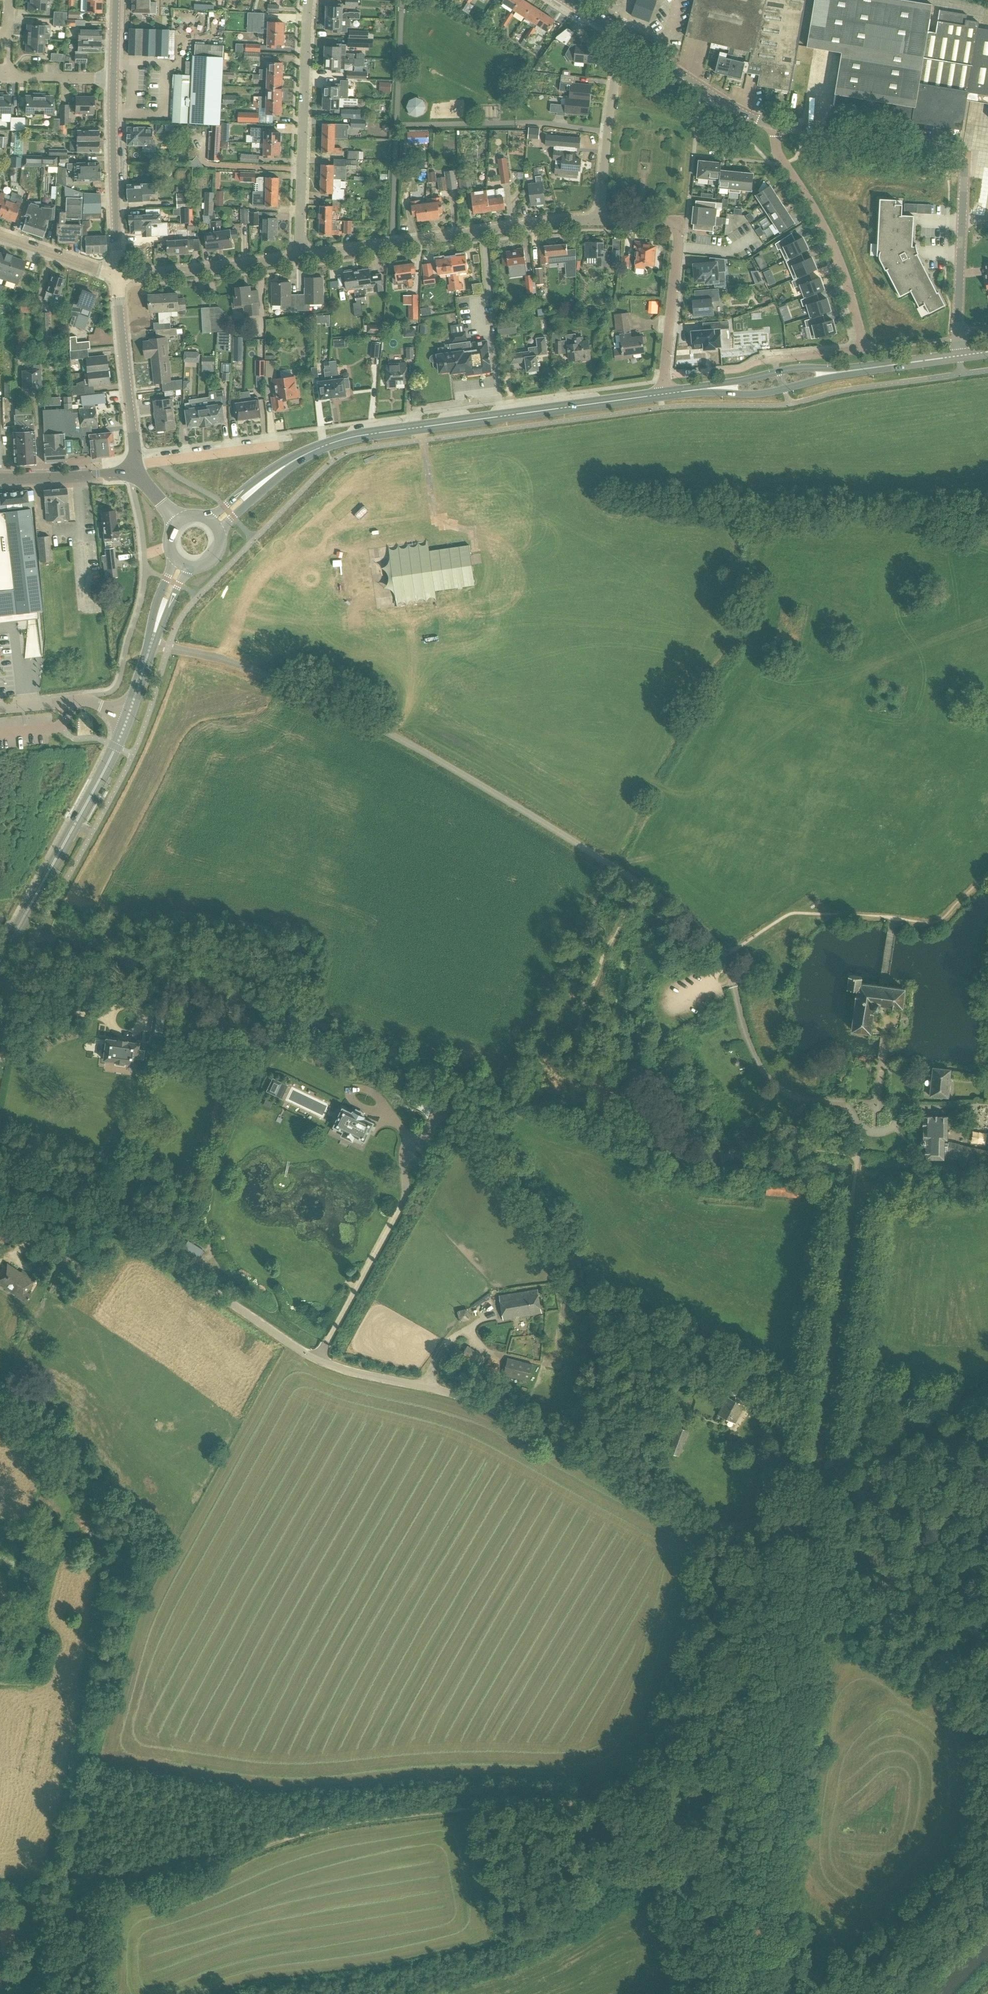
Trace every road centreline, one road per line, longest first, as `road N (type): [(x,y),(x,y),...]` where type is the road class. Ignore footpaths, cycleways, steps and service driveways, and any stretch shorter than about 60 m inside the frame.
road 1 (unclassified): [(987,1475),(854,1482),(754,1522),(698,1523),(480,1403),(302,1351),(103,1214),(0,1165)]
road 2 (unclassified): [(732,988),(723,958),(682,913),(406,740),(322,696),(168,648)]
road 3 (primary): [(292,460),(374,433),(663,394)]
road 4 (residential): [(959,337),(961,162),(946,152),(779,126)]
road 5 (residential): [(298,260),(601,222)]
road 6 (track): [(698,1523),(693,1641),(634,1761),(639,1788)]
road 7 (residential): [(298,260),(310,0)]
road 8 (primary): [(11,940),(129,713)]
road 9 (residential): [(779,126),(781,160),(839,258),(865,349)]
road 10 (track): [(678,1358),(755,1401),(778,1460),(815,1487)]
road 11 (tertiary): [(118,276),(113,79)]
road 12 (tertiary): [(136,463),(118,276)]
road 13 (residential): [(601,222),(624,40)]
road 14 (residential): [(118,276),(298,260)]
road 15 (residential): [(779,126),(624,40)]
road 16 (residential): [(663,394),(679,223)]
road 17 (primary): [(697,390),(762,394),(863,369)]
road 18 (primary): [(863,369),(789,370),(697,390)]
road 19 (residential): [(136,463),(278,445)]
road 20 (tertiary): [(137,472),(0,478)]
road 21 (unclassified): [(0,708),(79,701),(129,713)]
road 22 (residential): [(118,276),(0,237)]

